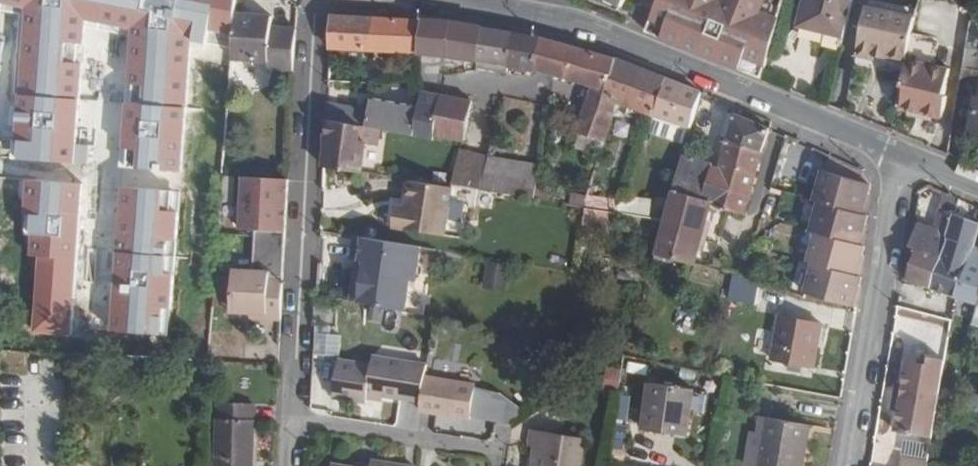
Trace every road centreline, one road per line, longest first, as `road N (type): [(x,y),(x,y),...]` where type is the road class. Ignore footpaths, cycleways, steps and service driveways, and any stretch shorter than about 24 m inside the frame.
road 1 (residential): [(444,0),(591,27),(903,155)]
road 2 (residential): [(903,155),(849,465)]
road 3 (residential): [(506,452),(293,419)]

